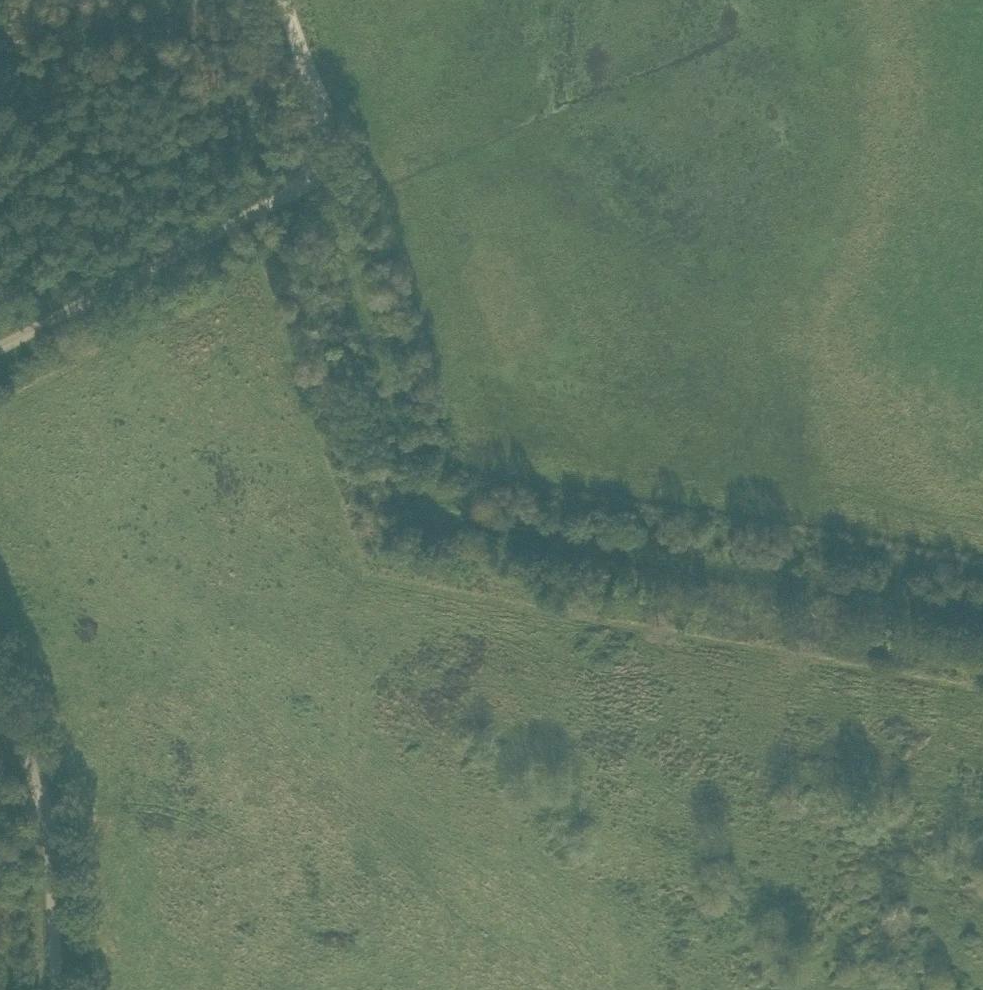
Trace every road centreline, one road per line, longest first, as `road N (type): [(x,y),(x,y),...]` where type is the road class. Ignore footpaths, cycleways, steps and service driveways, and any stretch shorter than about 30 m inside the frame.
road 1 (track): [(982,604),(429,511),(312,171)]
road 2 (unclassified): [(0,352),(292,191),(312,171)]
road 3 (unclassified): [(56,989),(44,797),(0,711)]
road 4 (track): [(284,0),(325,130),(323,161),(312,171)]

